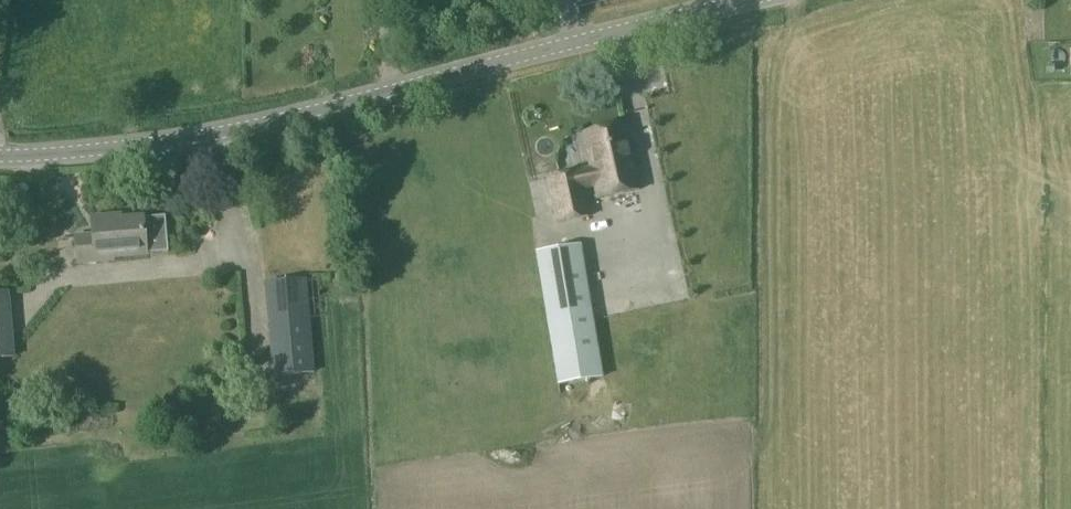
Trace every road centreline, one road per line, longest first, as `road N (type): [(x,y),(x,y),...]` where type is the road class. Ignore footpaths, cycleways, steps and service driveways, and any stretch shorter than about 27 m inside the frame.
road 1 (tertiary): [(753,0),(186,142),(0,157)]

